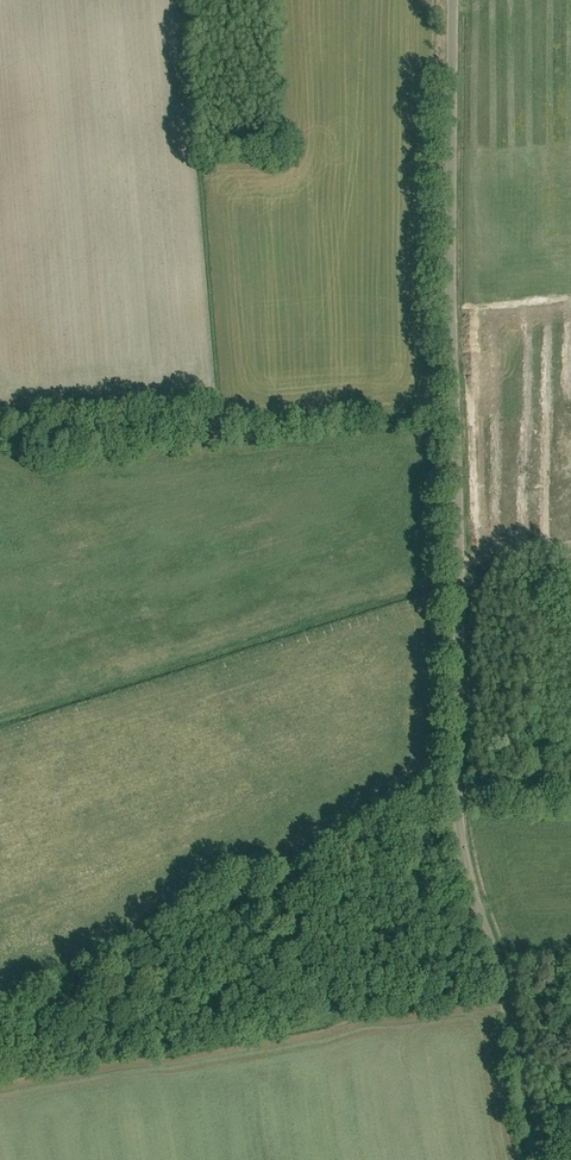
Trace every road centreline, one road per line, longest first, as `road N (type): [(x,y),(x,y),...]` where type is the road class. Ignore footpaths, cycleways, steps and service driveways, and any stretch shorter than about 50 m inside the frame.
road 1 (unclassified): [(538,1159),(509,1000),(461,856),(452,0)]

